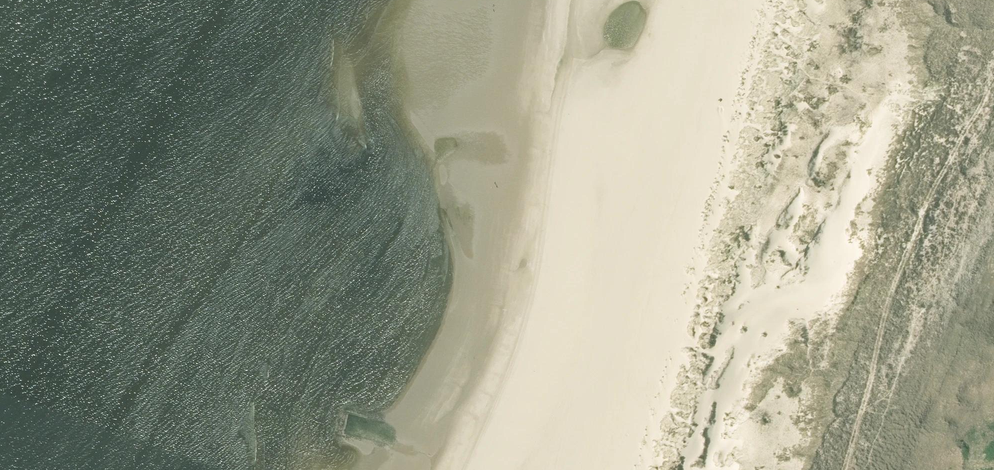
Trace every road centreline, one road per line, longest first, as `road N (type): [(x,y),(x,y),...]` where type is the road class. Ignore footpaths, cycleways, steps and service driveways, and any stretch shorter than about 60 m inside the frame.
road 1 (track): [(993,81),(913,235),(844,469)]

